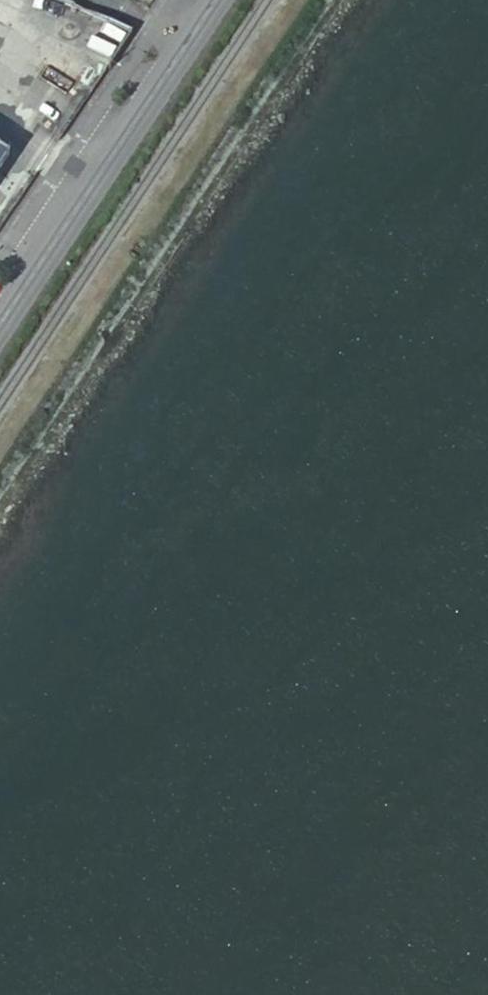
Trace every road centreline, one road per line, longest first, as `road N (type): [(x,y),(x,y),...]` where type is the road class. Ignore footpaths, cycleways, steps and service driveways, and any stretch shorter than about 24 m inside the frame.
road 1 (secondary): [(216,0),(0,327)]

